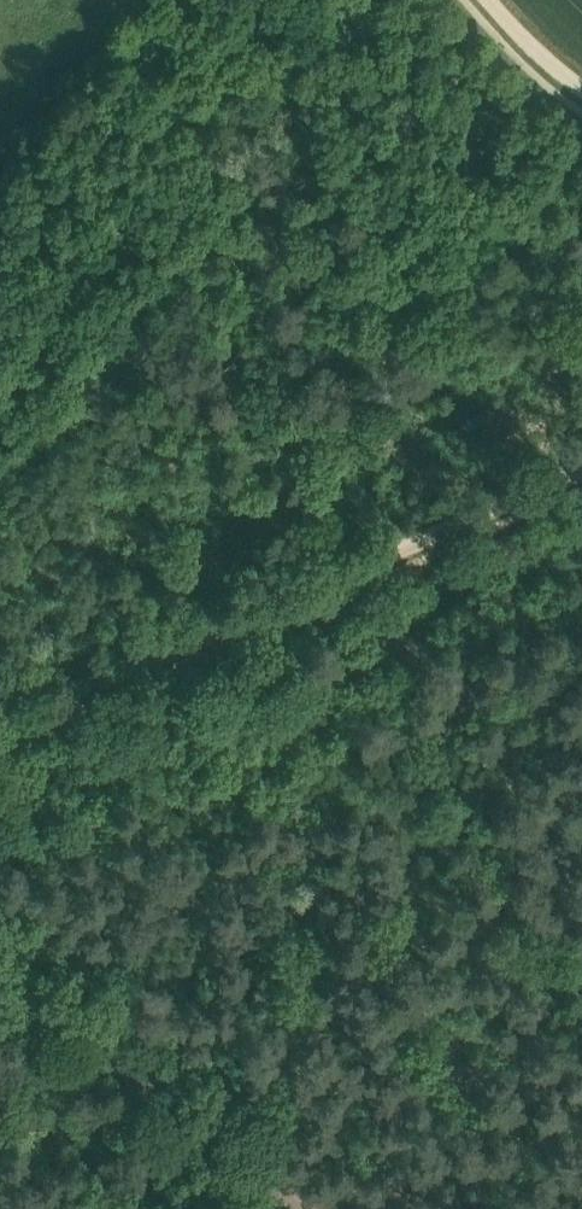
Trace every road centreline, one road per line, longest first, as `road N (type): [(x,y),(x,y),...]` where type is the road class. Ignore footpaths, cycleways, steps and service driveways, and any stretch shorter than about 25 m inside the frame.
road 1 (track): [(0,713),(581,475)]
road 2 (track): [(304,1208),(0,953)]
road 3 (track): [(581,87),(489,0)]

